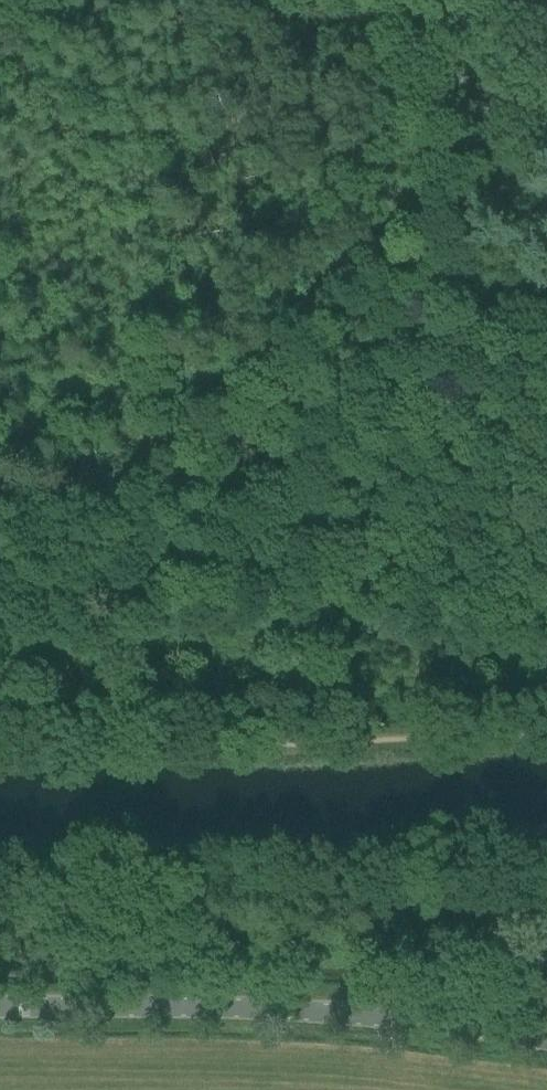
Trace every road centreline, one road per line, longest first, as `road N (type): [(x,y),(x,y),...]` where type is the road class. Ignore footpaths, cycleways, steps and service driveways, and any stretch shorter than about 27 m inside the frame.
road 1 (track): [(0,664),(43,663),(257,436),(321,345),(410,261),(504,145),(546,105)]
road 2 (unclassified): [(0,1004),(272,1009),(546,1040)]
road 3 (track): [(0,413),(169,411),(257,436)]
road 4 (track): [(546,74),(543,59),(451,0)]

